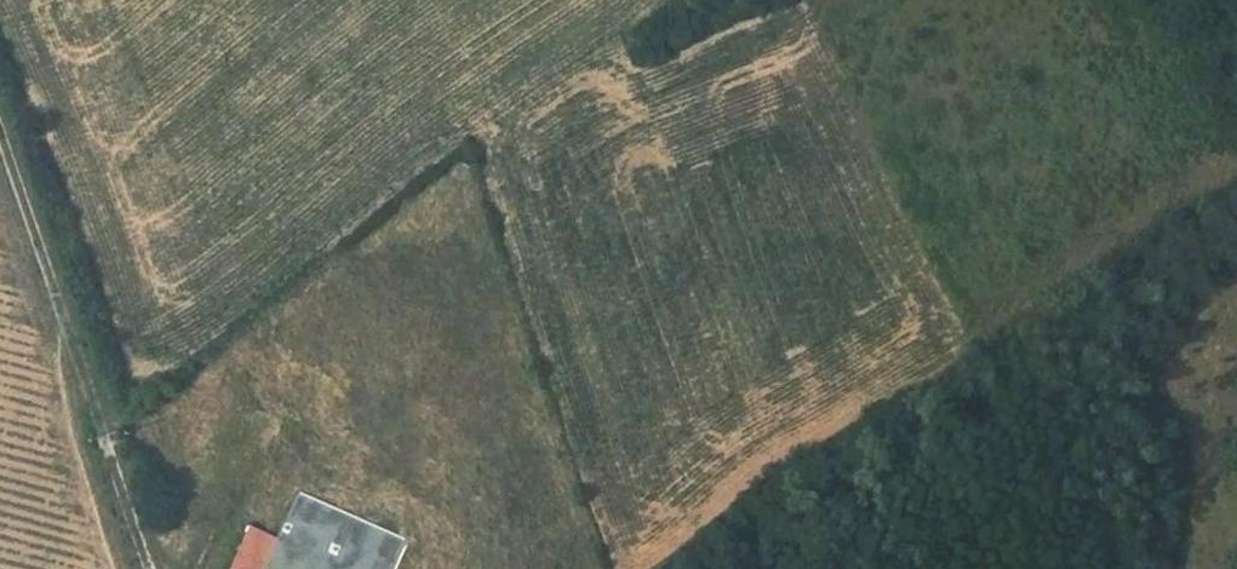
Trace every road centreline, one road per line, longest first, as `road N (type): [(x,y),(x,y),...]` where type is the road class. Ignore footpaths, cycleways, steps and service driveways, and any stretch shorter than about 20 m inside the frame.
road 1 (track): [(151,568),(0,129)]

